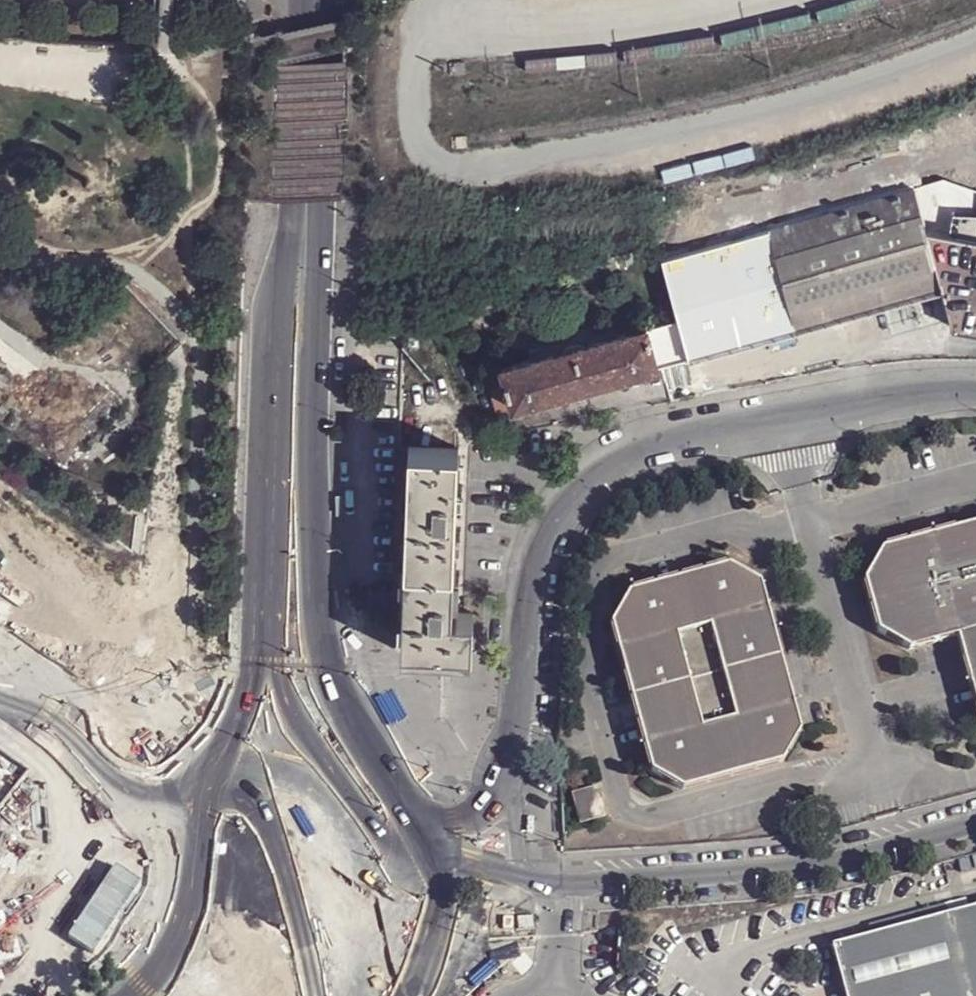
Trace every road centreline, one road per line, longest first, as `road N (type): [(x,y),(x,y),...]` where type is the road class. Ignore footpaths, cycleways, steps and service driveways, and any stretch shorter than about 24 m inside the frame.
road 1 (unclassified): [(975,394),(641,453),(606,471),(549,532),(532,572),(514,721)]
road 2 (trunk): [(271,995),(222,800),(155,672),(114,630),(0,546)]
road 3 (unclassified): [(500,893),(821,867),(975,825)]
road 4 (primary): [(298,324),(280,355),(272,763)]
road 5 (primary): [(333,752),(313,507),(313,355),(298,324)]
road 6 (primary): [(313,0),(298,324)]
road 7 (secondary): [(185,782),(150,788),(0,683)]
road 8 (primary): [(185,782),(223,968)]
road 9 (unclassified): [(514,721),(333,752)]
road 10 (primary): [(369,930),(333,752)]
road 11 (unclassified): [(514,721),(500,893)]
road 12 (primary): [(223,968),(369,930)]
road 13 (unclassified): [(369,930),(500,893)]

